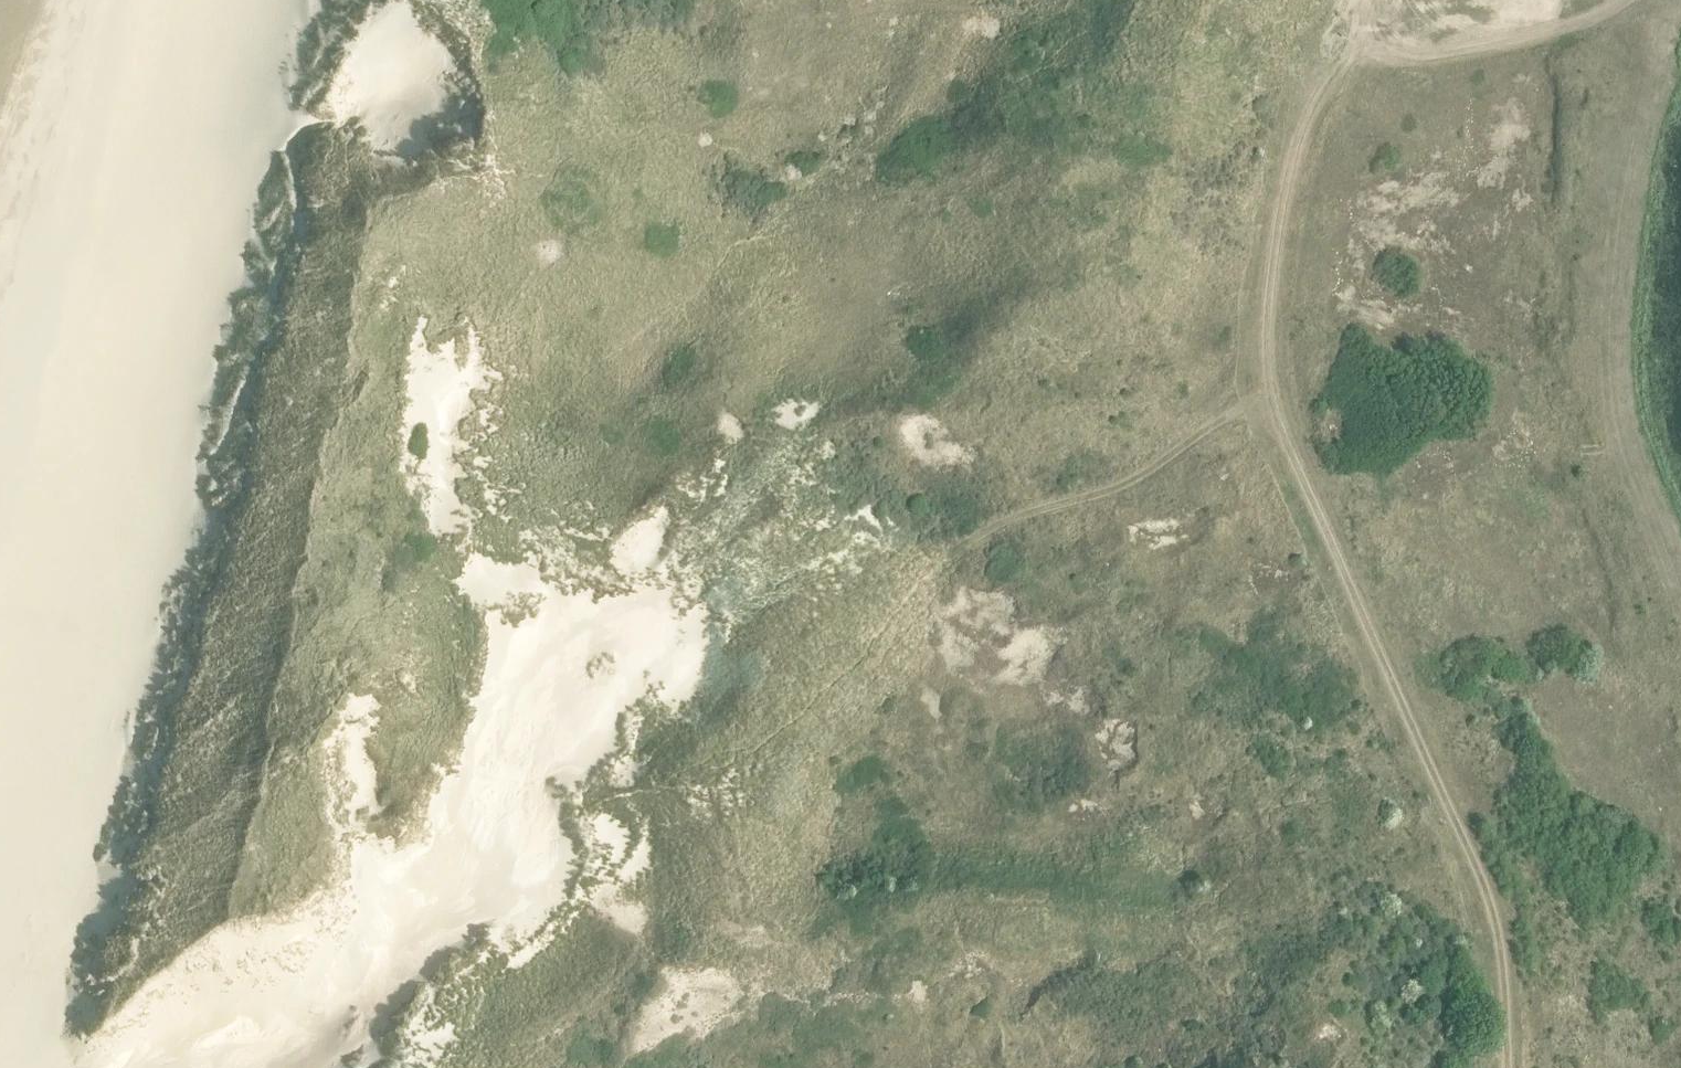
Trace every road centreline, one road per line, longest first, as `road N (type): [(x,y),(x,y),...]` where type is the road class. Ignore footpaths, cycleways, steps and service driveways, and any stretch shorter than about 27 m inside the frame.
road 1 (track): [(1366,0),(1356,33),(1287,143),(1268,373),(1277,419),(1318,520),(1424,745),(1487,910),(1504,962),(1512,1067)]
road 2 (track): [(1356,33),(1384,50),(1512,49),(1634,0)]
road 3 (track): [(1082,501),(1137,478),(1271,386)]

